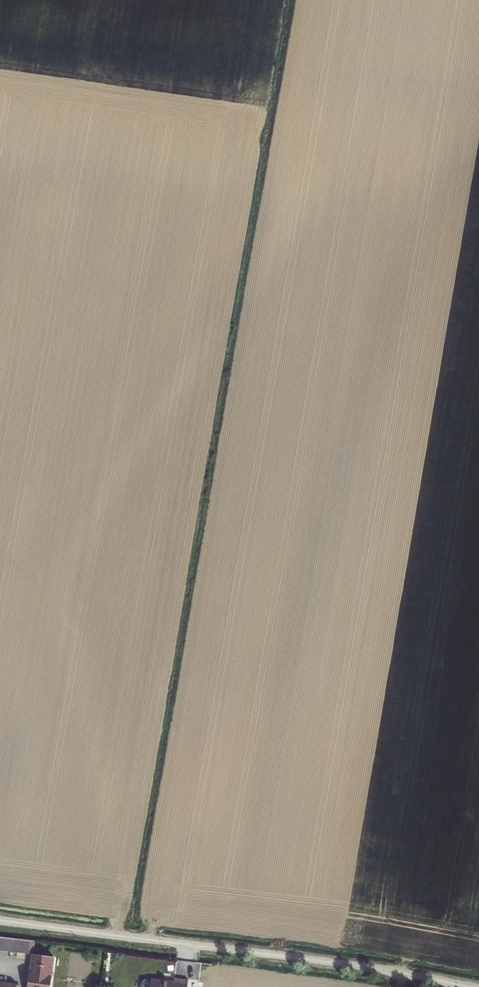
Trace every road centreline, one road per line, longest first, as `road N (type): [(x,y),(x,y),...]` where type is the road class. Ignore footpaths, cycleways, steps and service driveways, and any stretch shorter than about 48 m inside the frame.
road 1 (residential): [(464,986),(0,921)]

